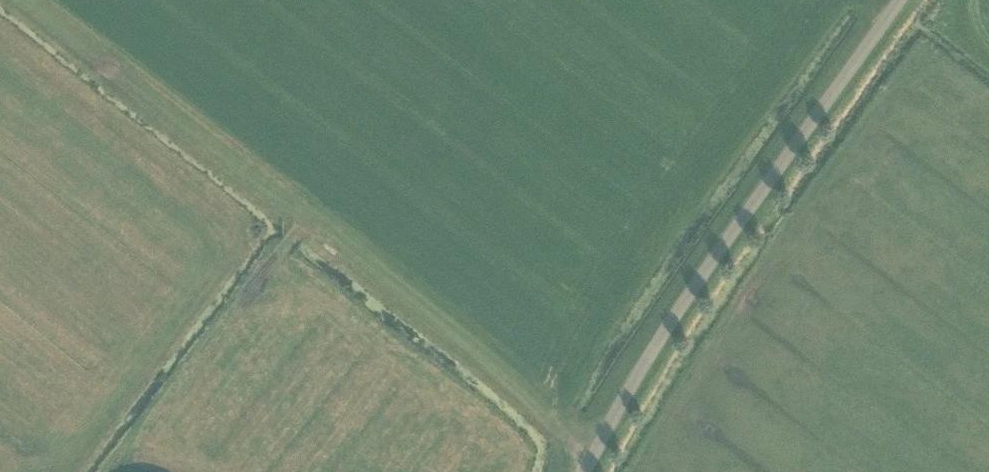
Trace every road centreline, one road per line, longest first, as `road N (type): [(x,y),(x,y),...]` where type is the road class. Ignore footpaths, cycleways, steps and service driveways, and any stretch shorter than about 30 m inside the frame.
road 1 (unclassified): [(579,471),(592,429),(908,0)]

